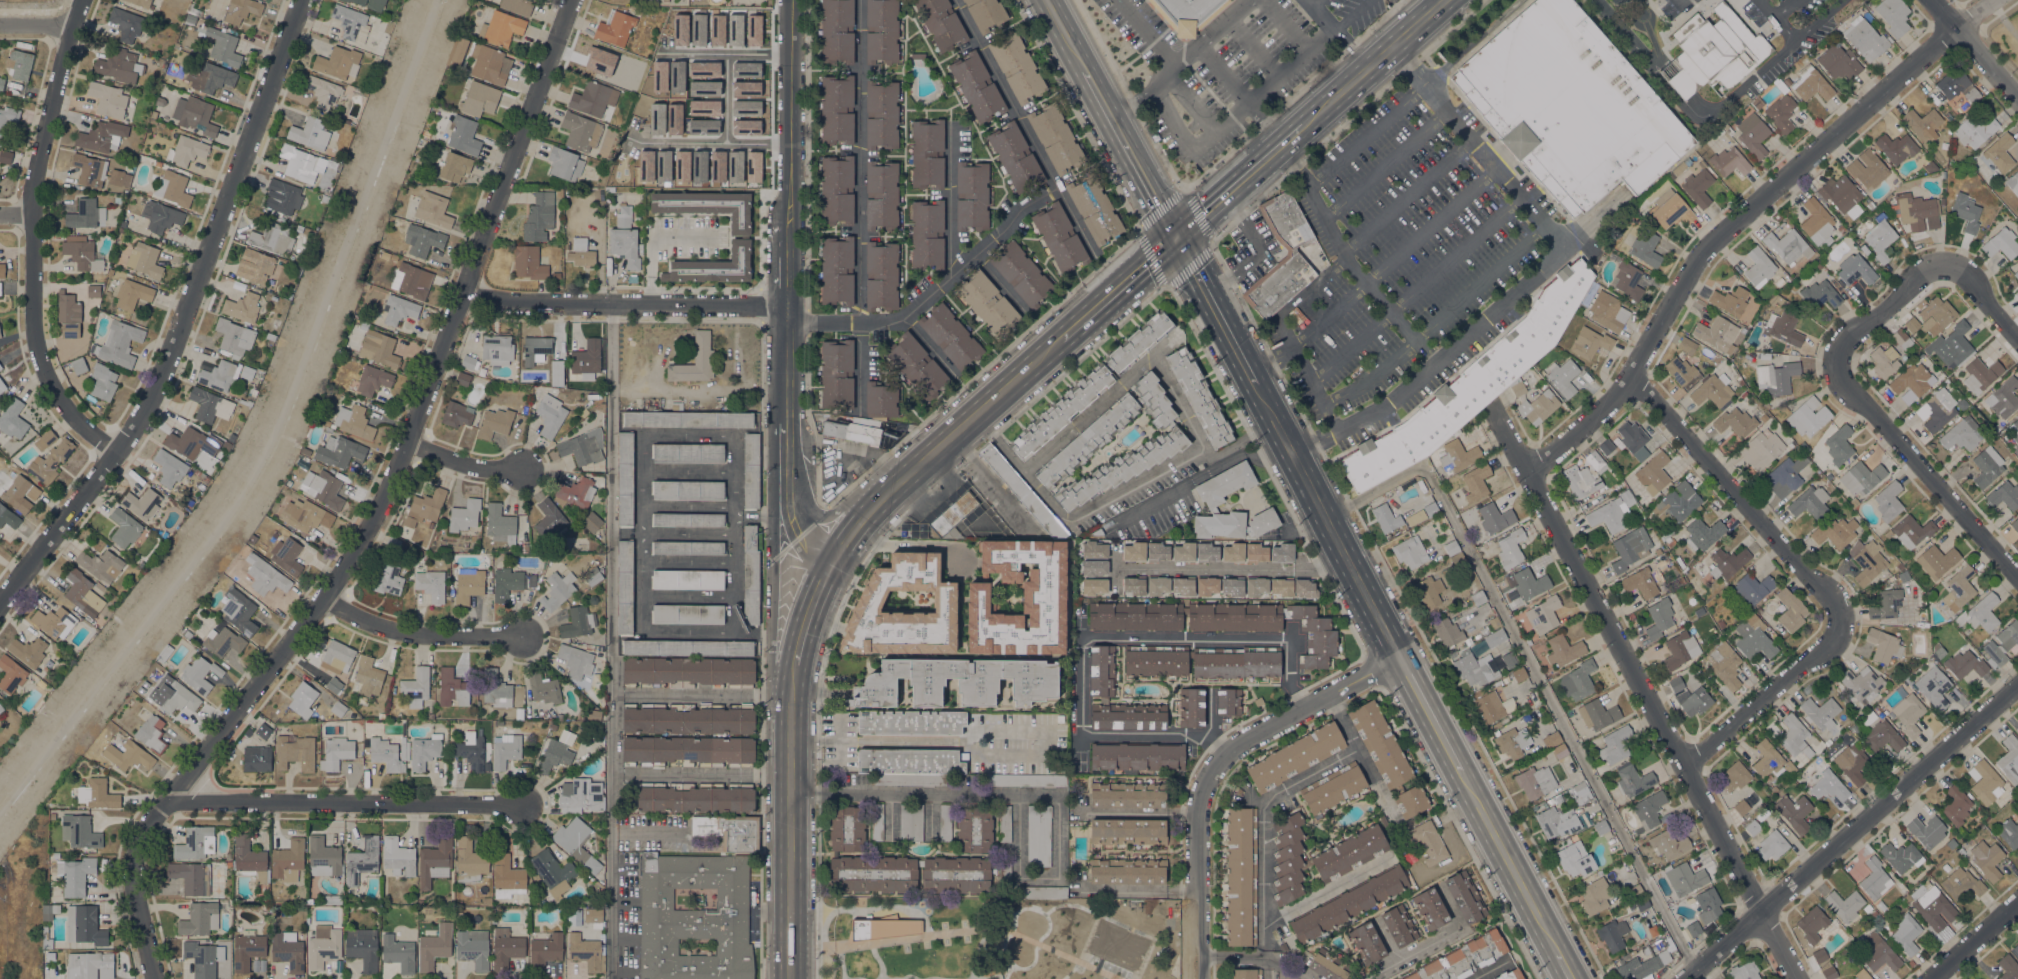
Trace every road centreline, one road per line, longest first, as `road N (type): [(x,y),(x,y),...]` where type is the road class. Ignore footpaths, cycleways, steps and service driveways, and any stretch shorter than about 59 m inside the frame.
road 1 (residential): [(155,978),(136,883),(142,845),(166,802),(328,597),(382,509),(573,0)]
road 2 (track): [(0,804),(252,475),(327,298),(436,0)]
road 3 (residential): [(302,0),(137,426),(0,599)]
road 4 (residential): [(1994,0),(1708,244),(1631,377),(1525,471)]
road 5 (residential): [(1795,978),(1490,406)]
road 6 (residential): [(1682,762),(1840,624),(1836,608),(1631,377)]
road 7 (residential): [(118,455),(54,392),(34,320),(31,184),(81,0)]
road 8 (tertiary): [(790,482),(797,310),(793,0)]
road 9 (residential): [(1682,978),(2017,685)]
road 10 (residential): [(2017,578),(1837,374),(1840,347),(1930,269),(1945,265)]
road 11 (residential): [(1401,658),(1246,741),(1210,773),(1202,789),(1201,978)]
road 12 (residential): [(166,802),(526,805)]
road 13 (residential): [(797,310),(520,306),(467,291)]
road 14 (primary): [(1059,344),(892,491),(827,572)]
road 15 (primary): [(1401,658),(1255,386)]
road 16 (tertiary): [(790,482),(779,555),(780,695),(790,738)]
road 17 (primary): [(790,738),(790,978)]
road 18 (primary): [(1558,955),(1462,771)]
road 19 (residential): [(328,597),(401,634),(521,639)]
road 20 (primary): [(1177,239),(1085,70)]
road 21 (primary): [(1303,128),(1445,0)]
road 22 (primary): [(1177,239),(1303,128)]
road 23 (primary): [(1255,386),(1177,239)]
road 24 (primary): [(1177,239),(1059,344)]
road 25 (tertiary): [(892,491),(819,525),(790,482)]
road 26 (primary): [(1462,771),(1401,658)]
road 27 (residential): [(409,443),(467,466),(525,469)]
road 28 (residential): [(2017,900),(1927,978)]

